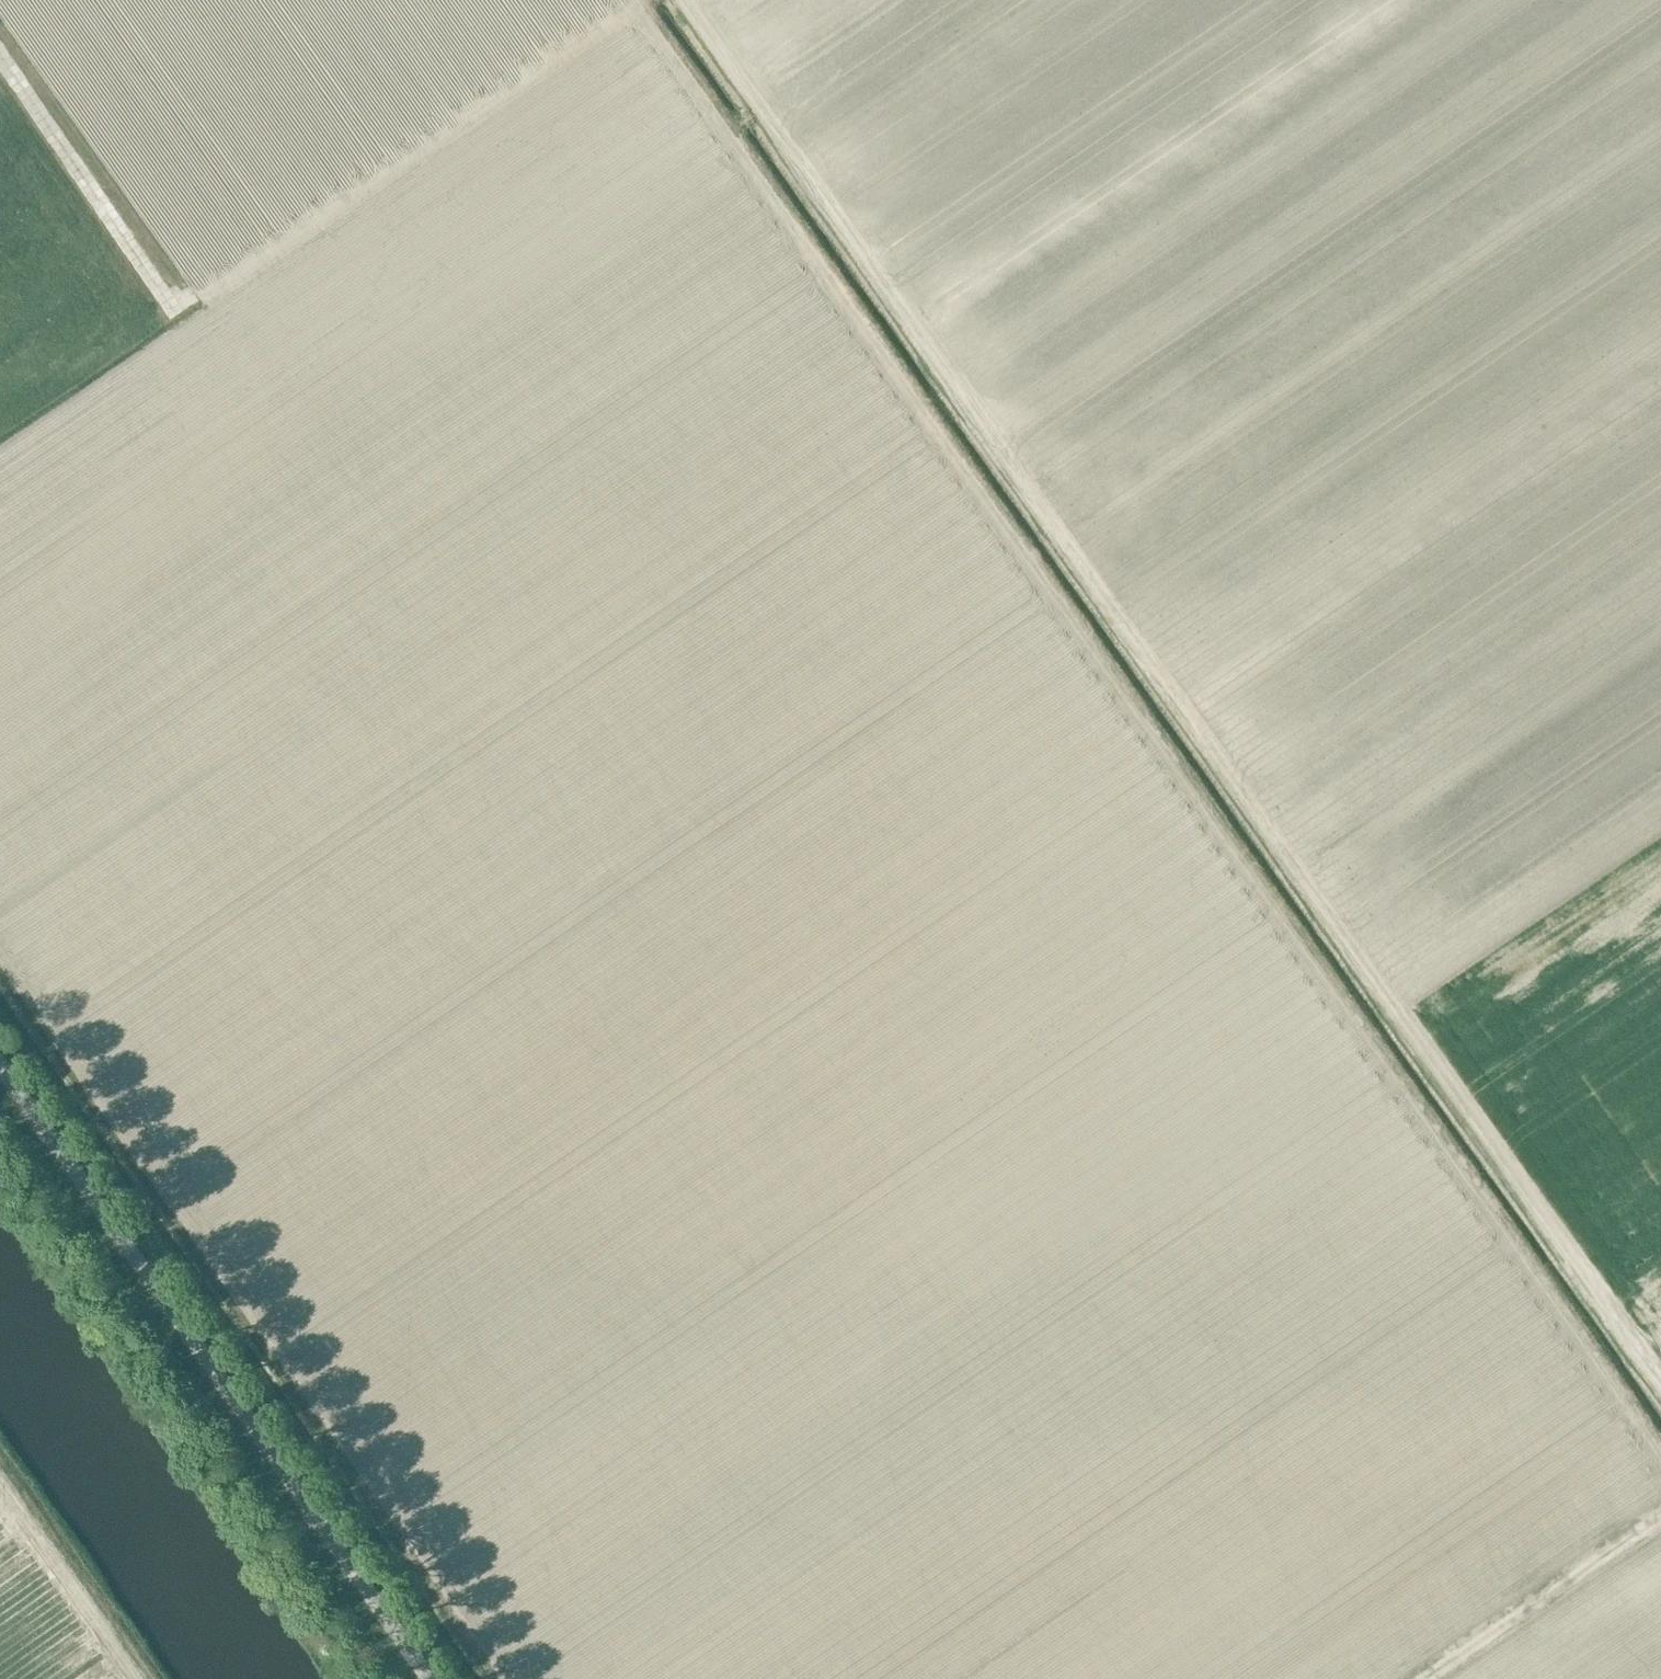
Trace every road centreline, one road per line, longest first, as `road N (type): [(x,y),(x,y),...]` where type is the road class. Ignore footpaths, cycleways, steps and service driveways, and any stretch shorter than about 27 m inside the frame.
road 1 (unclassified): [(429,1678),(0,1065)]

